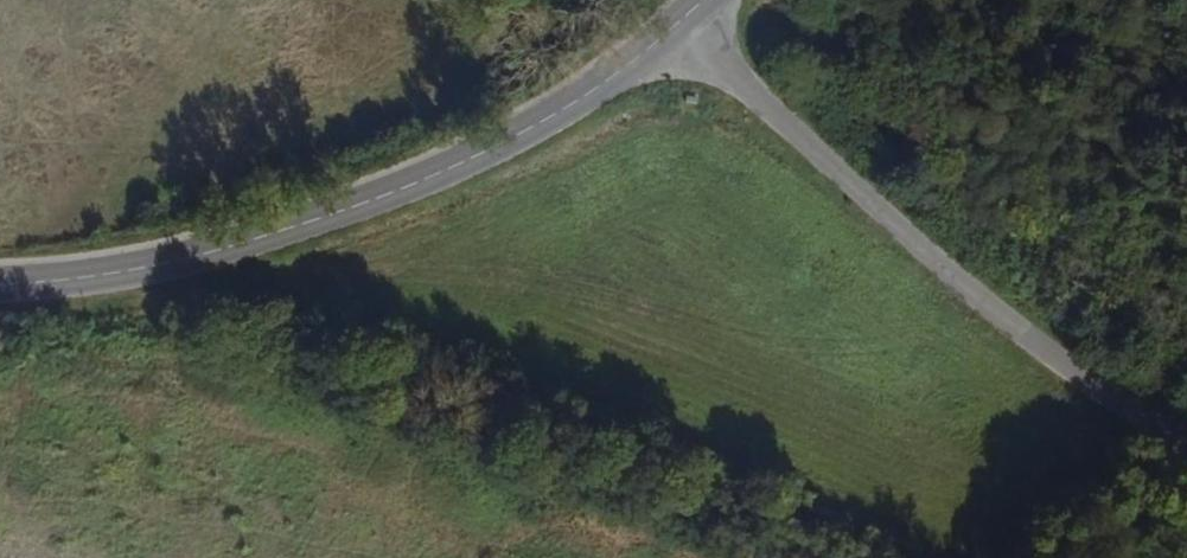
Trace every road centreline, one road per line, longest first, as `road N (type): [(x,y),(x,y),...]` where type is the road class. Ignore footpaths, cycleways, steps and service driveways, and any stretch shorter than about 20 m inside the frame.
road 1 (tertiary): [(0,283),(166,263),(314,221),(456,168),(553,117),(678,22)]
road 2 (track): [(798,557),(116,274)]
road 3 (unclassified): [(678,22),(967,287),(1082,376),(1186,441)]

